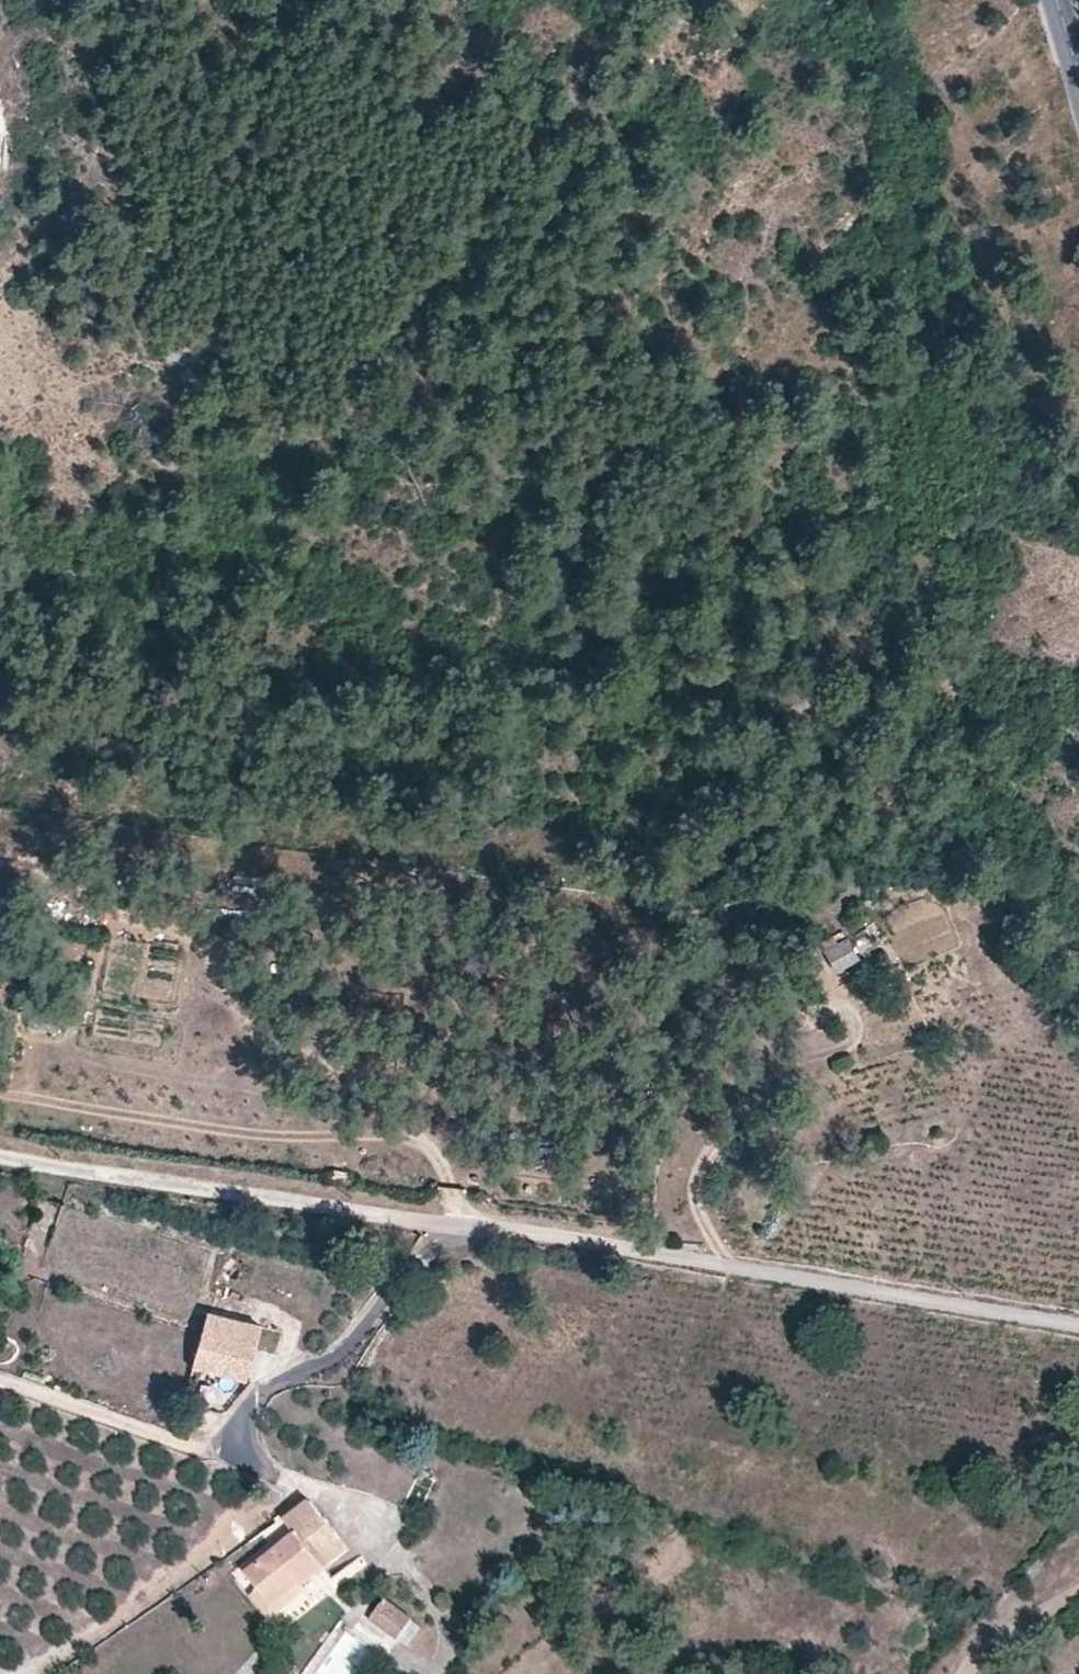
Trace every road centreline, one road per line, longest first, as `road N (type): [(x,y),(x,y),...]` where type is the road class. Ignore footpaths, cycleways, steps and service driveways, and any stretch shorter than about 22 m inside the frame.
road 1 (unclassified): [(0,1156),(1078,1325)]

